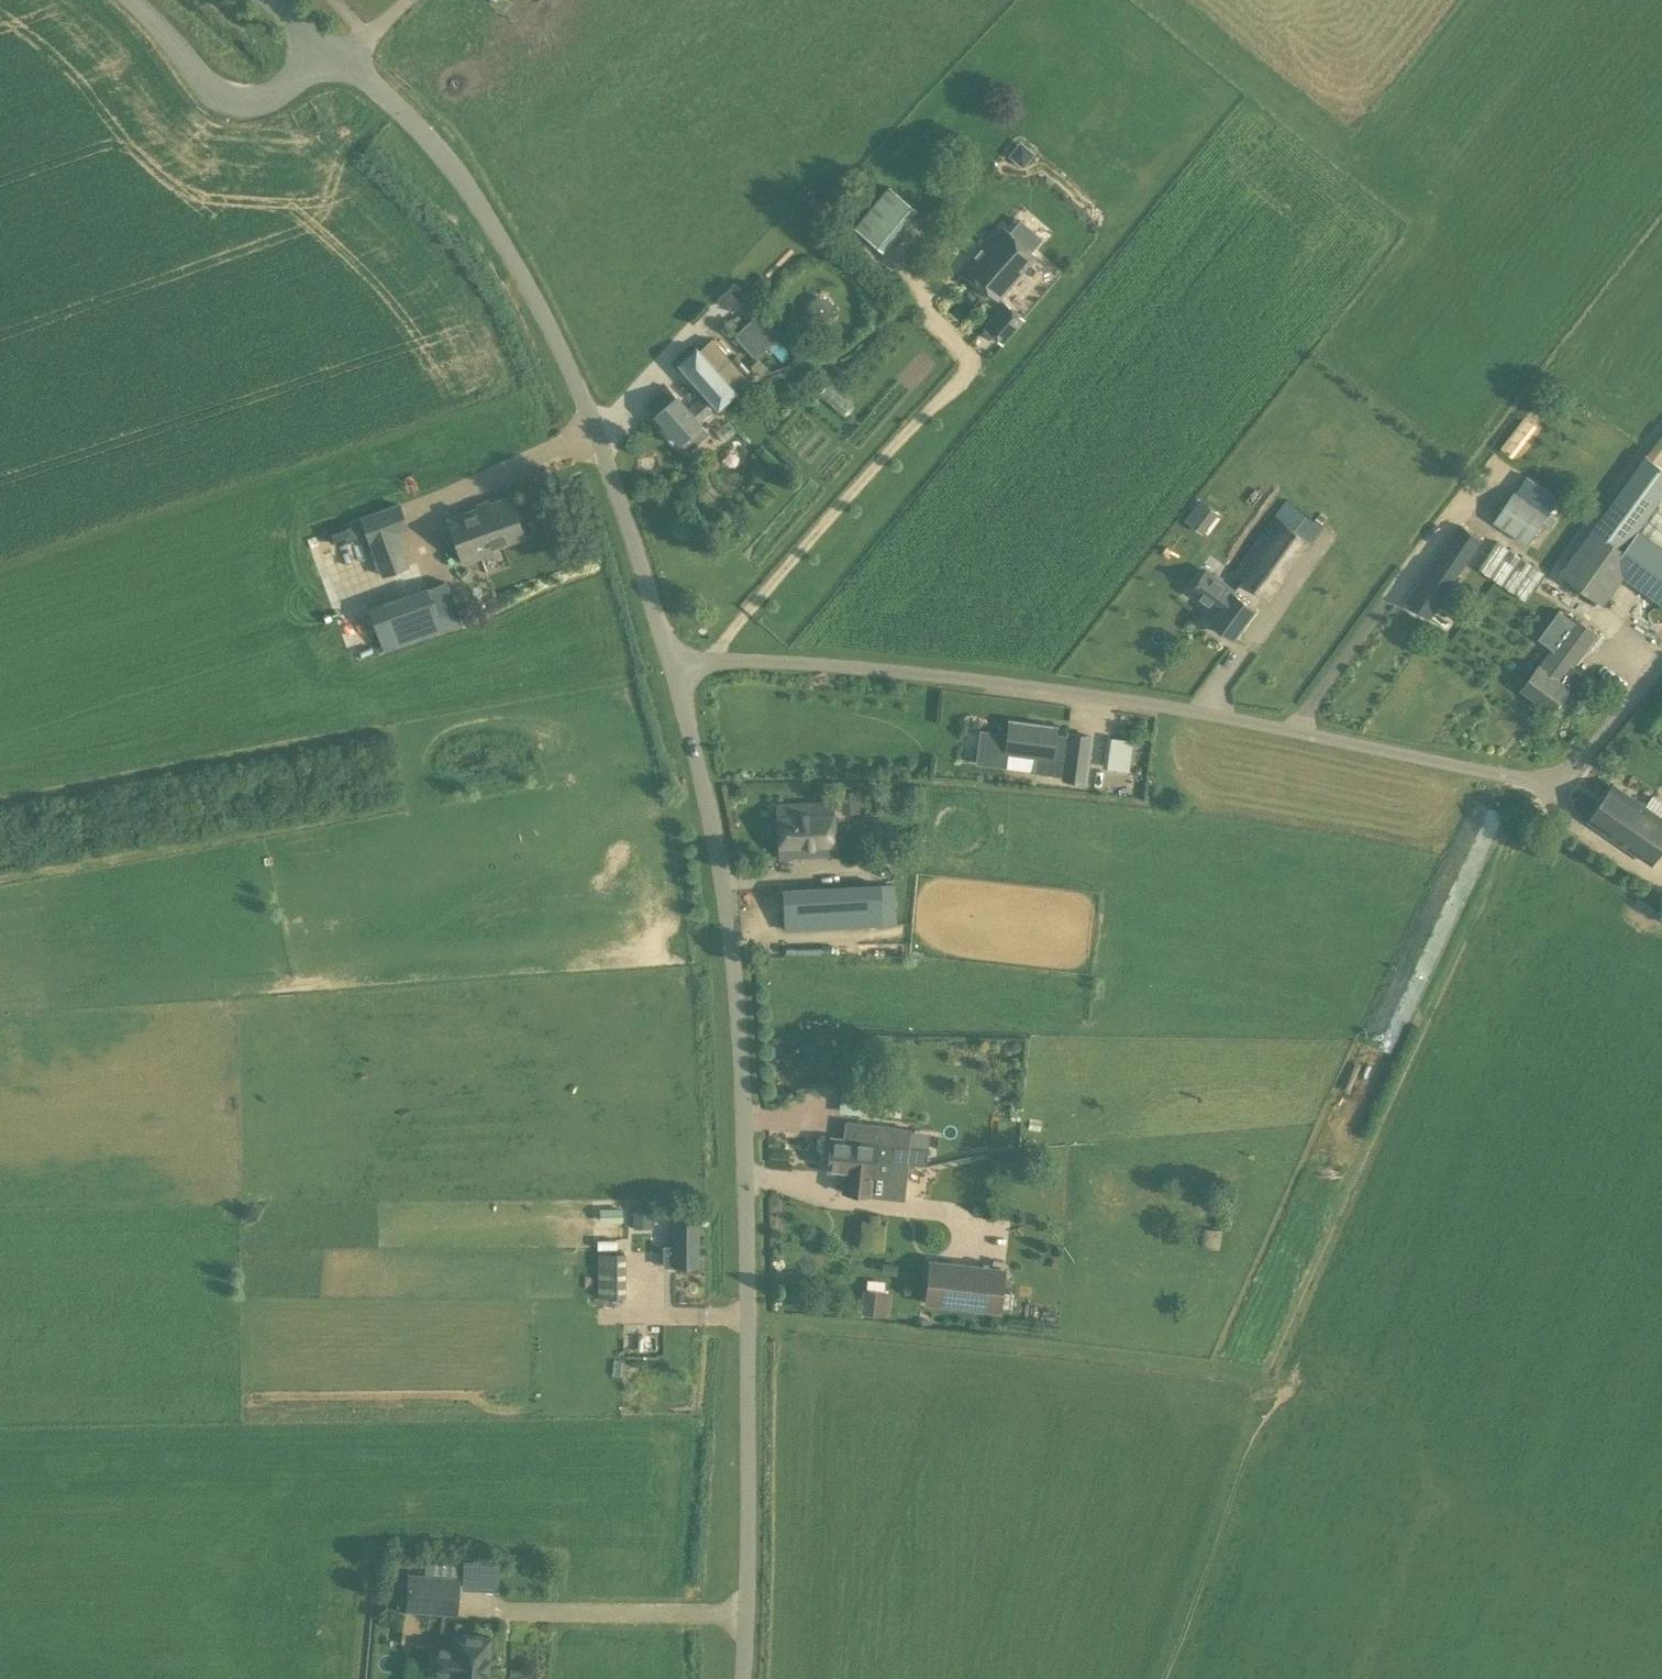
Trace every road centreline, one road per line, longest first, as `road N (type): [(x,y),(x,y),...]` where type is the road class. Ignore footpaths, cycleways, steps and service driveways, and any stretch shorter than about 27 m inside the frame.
road 1 (unclassified): [(1661,663),(1566,775),(1540,781),(1007,681),(768,661),(675,663)]
road 2 (unclassified): [(746,1678),(743,1123),(730,944),(675,663)]
road 3 (unclassified): [(675,663),(568,364),(474,198),(411,122),(329,49)]
road 4 (unclassified): [(329,49),(280,96),(243,101),(222,93),(121,0)]

